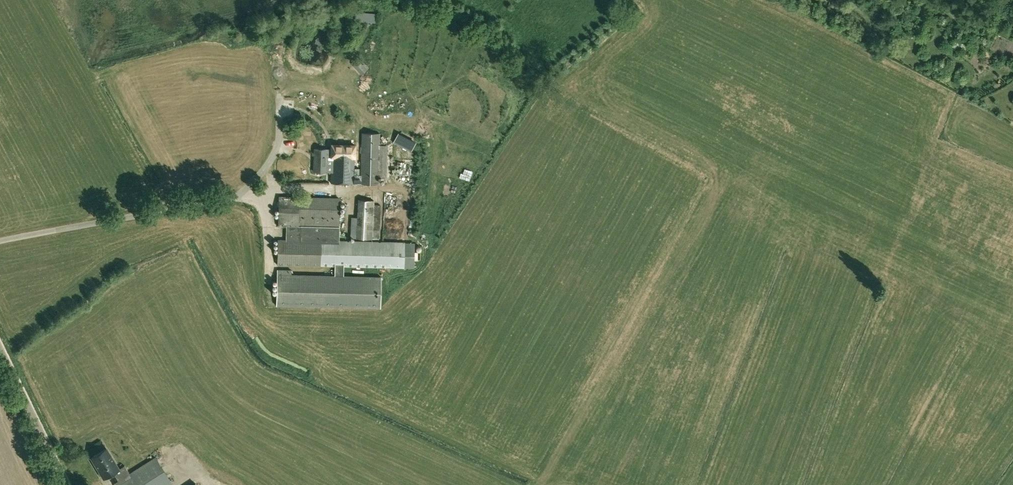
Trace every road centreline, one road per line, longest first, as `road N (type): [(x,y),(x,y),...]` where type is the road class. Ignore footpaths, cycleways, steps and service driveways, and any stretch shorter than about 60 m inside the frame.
road 1 (unclassified): [(0,239),(267,184)]
road 2 (unclassified): [(70,484),(0,341)]

